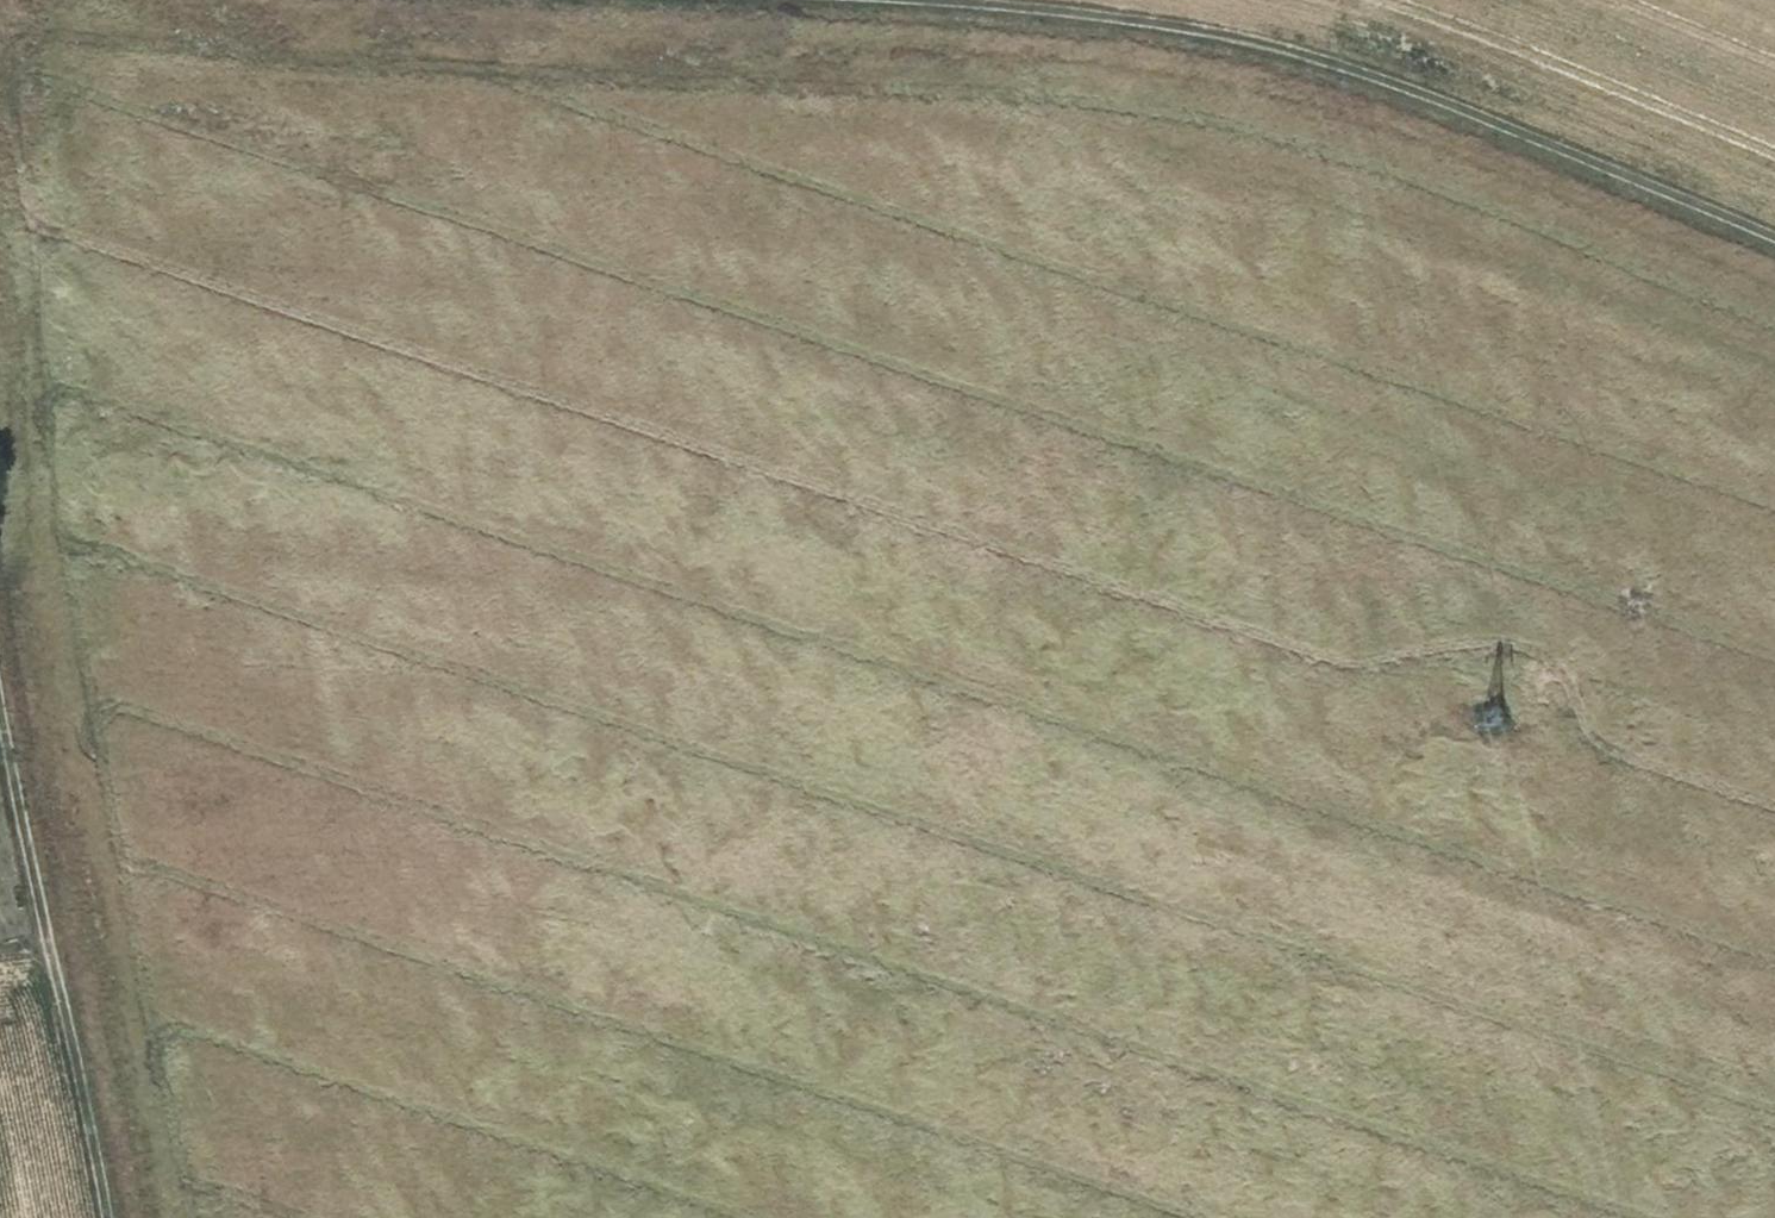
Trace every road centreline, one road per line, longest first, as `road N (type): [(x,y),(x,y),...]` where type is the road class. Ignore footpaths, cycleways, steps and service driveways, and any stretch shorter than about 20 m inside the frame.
road 1 (track): [(907,0),(1165,27),(1350,61),(1774,237)]
road 2 (track): [(0,752),(95,1217)]

